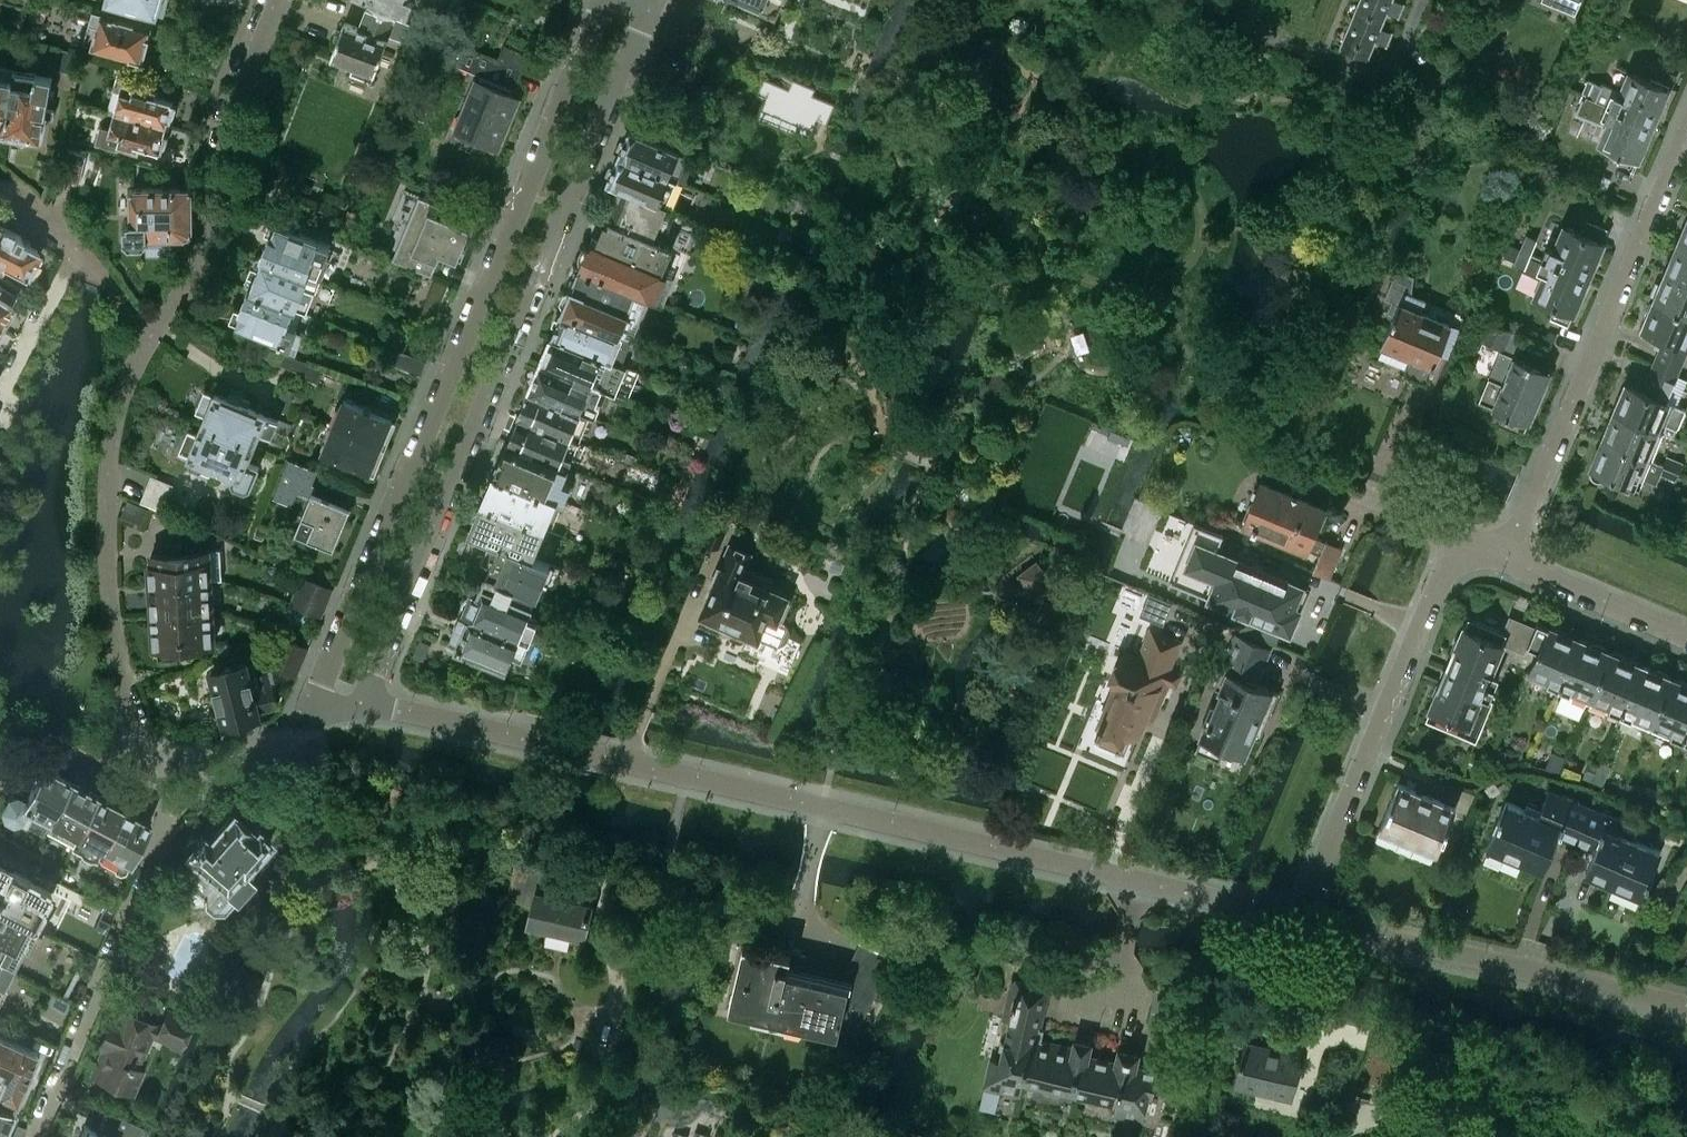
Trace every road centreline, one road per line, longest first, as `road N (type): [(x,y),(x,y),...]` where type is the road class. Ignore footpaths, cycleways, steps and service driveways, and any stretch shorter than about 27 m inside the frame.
road 1 (residential): [(1300,915),(363,701)]
road 2 (residential): [(606,0),(308,712)]
road 3 (residential): [(363,701),(655,1)]
road 4 (residential): [(158,341),(117,441),(111,557),(121,681),(167,804)]
road 5 (residential): [(1504,557),(1686,132)]
road 6 (residential): [(1300,915),(1455,536)]
road 7 (residential): [(1686,1005),(1300,915)]
road 8 (residential): [(278,0),(219,147),(216,216),(199,273),(158,341)]
road 9 (residential): [(167,804),(29,1136)]
road 10 (residential): [(158,341),(85,257),(0,188)]
road 11 (residential): [(1686,637),(1504,557)]
road 12 (residential): [(0,719),(167,804)]
road 13 (residential): [(167,804),(308,712)]

